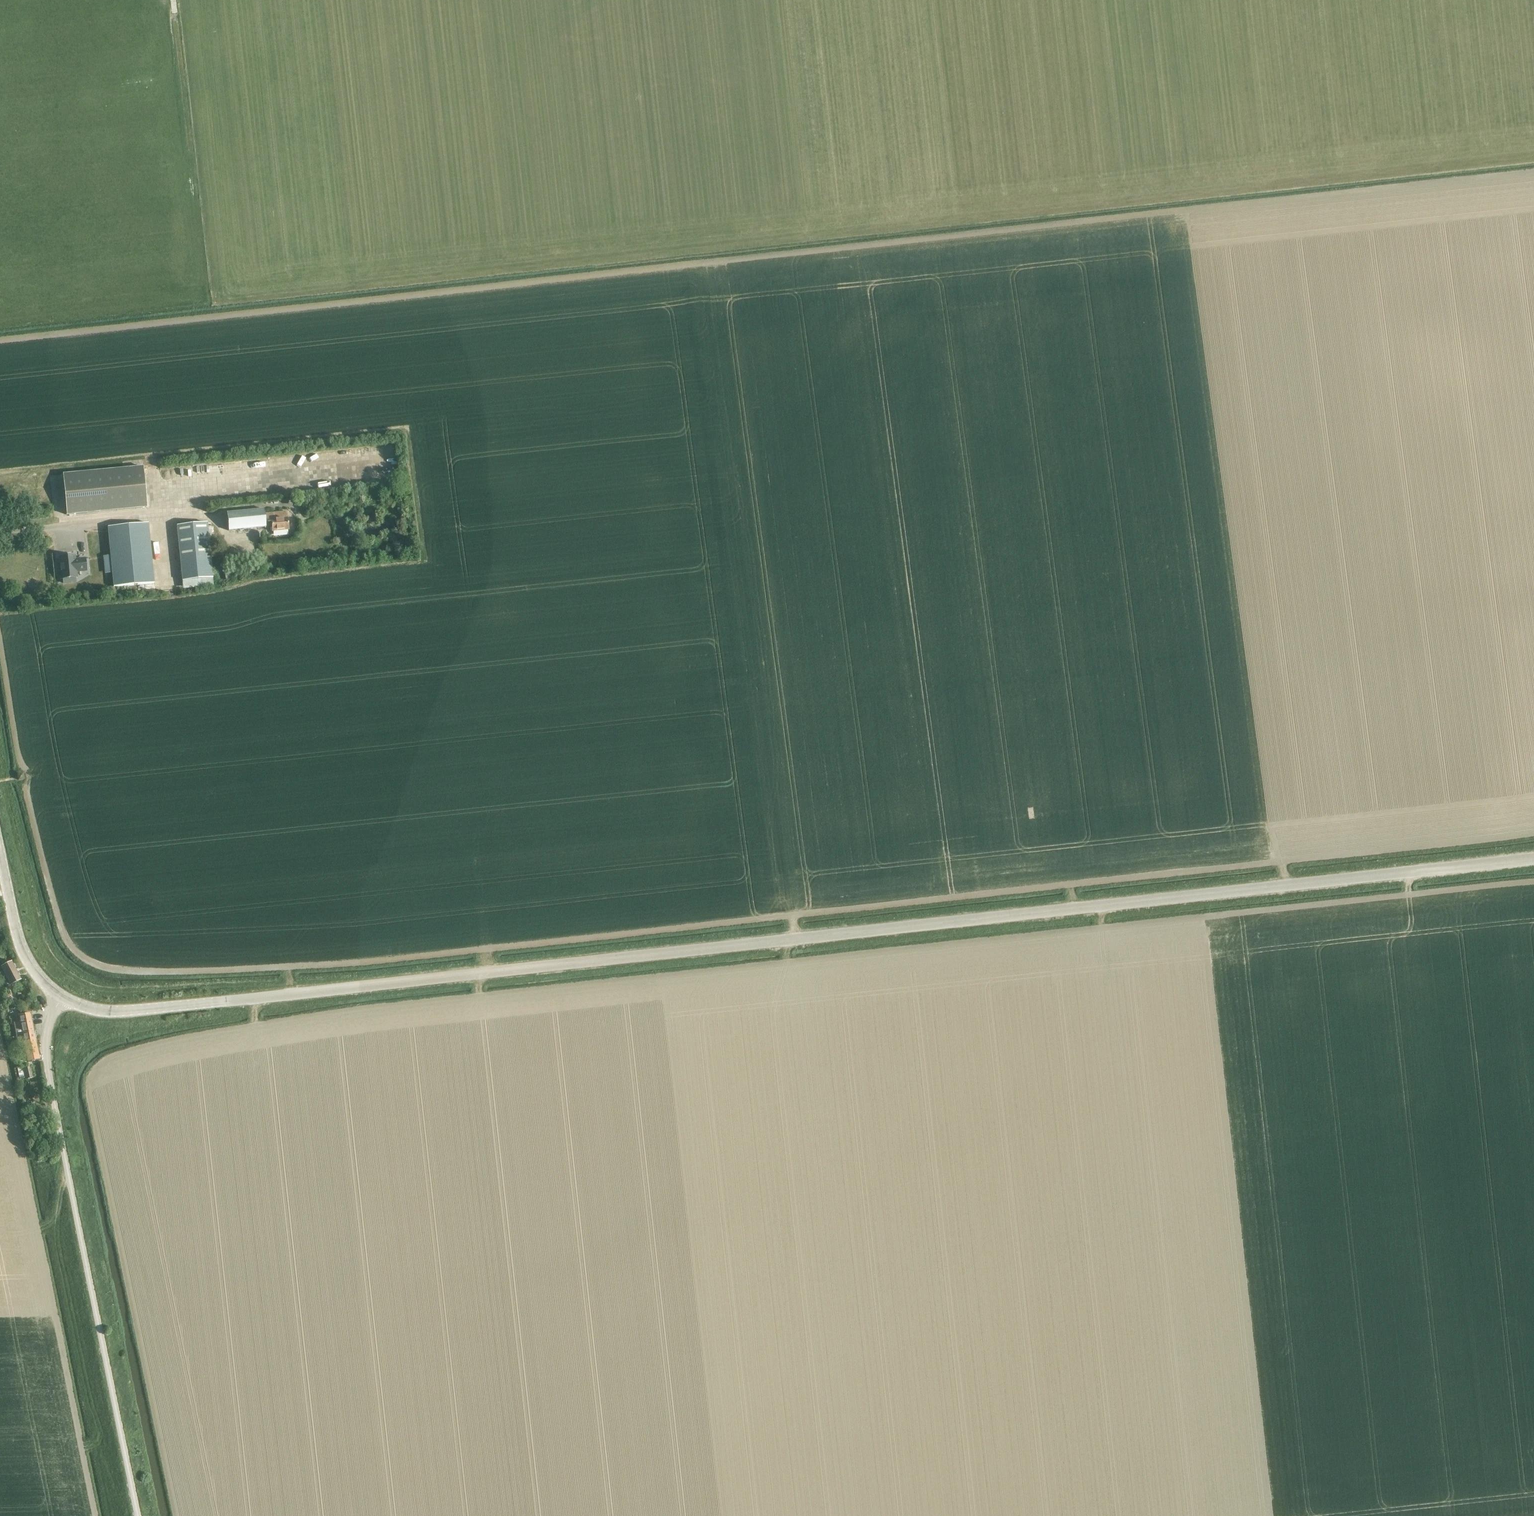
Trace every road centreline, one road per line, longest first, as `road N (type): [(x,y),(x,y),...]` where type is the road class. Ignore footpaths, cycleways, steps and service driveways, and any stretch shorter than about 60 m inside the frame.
road 1 (unclassified): [(61,998),(100,1011),(202,1004),(1533,860)]
road 2 (unclassified): [(134,1515),(44,1044),(61,998)]
road 3 (unclassified): [(61,998),(24,955),(0,852)]
road 4 (track): [(189,150),(172,0)]

